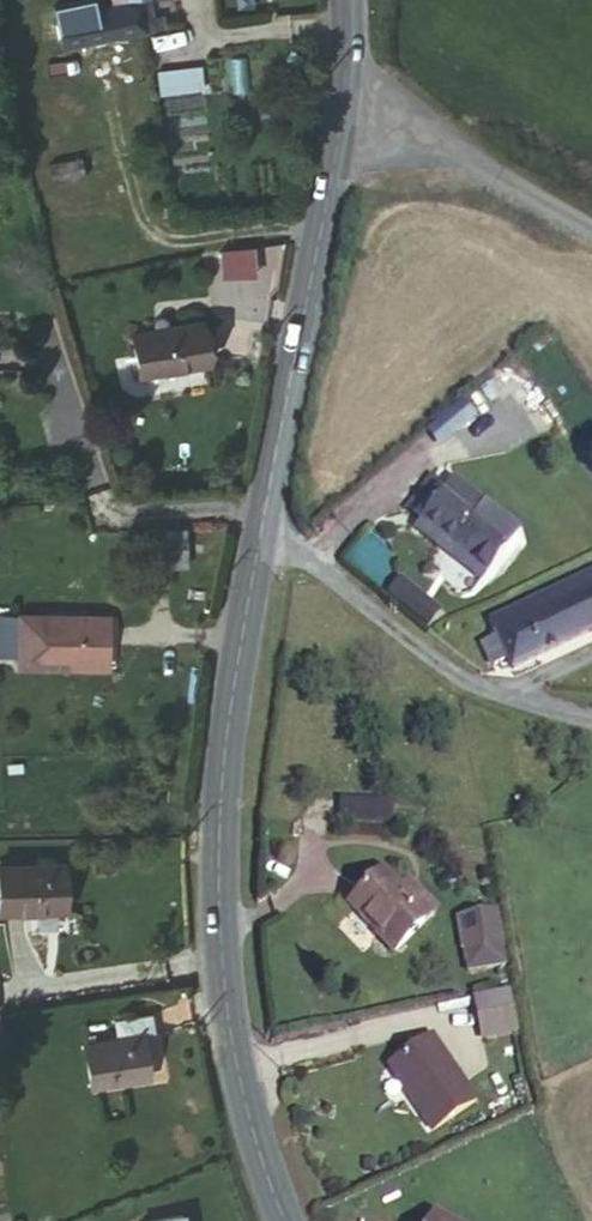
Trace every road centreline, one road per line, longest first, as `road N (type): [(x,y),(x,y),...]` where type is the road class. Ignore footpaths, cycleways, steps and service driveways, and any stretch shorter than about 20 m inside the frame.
road 1 (secondary): [(283,1220),(233,1050),(217,942),(218,820),(263,491),(326,178),(346,39),(342,0)]

